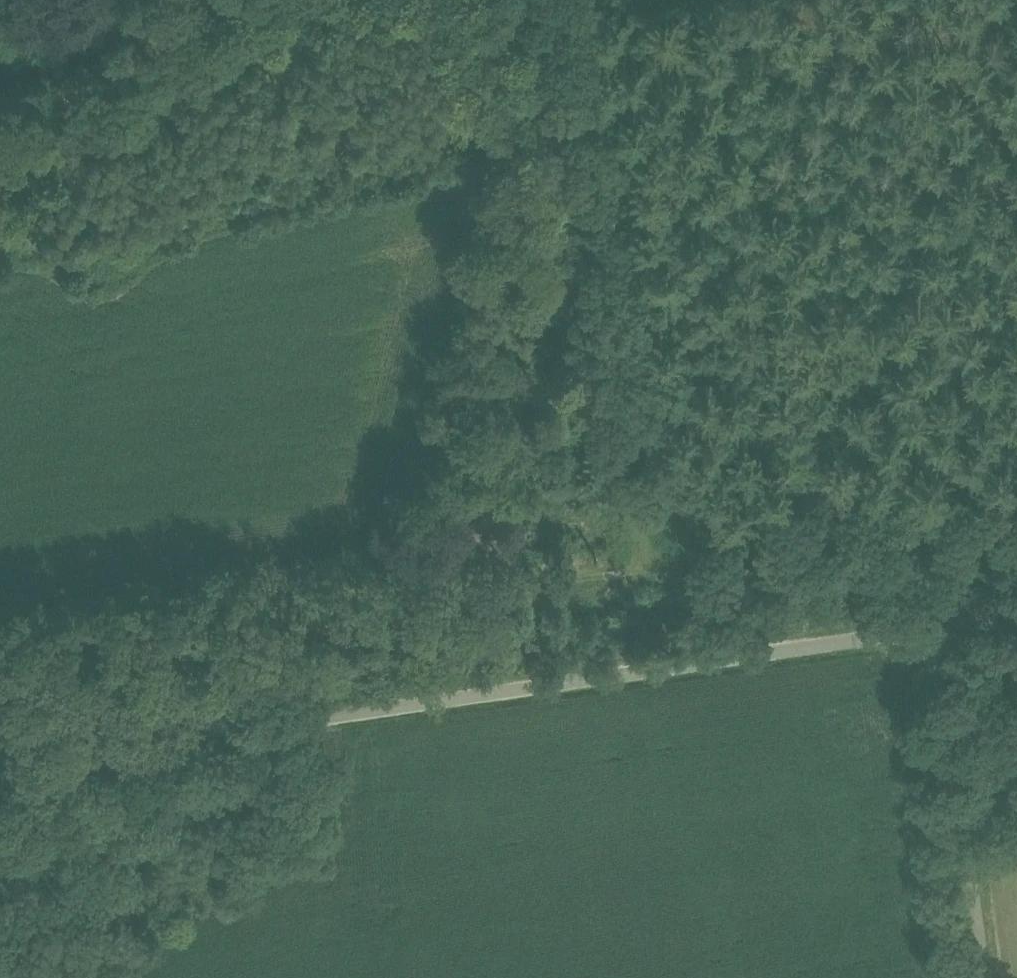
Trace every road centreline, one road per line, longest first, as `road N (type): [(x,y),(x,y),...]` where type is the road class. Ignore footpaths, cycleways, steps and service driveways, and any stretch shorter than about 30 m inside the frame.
road 1 (unclassified): [(935,629),(0,764)]
road 2 (unclassified): [(986,977),(935,629)]

